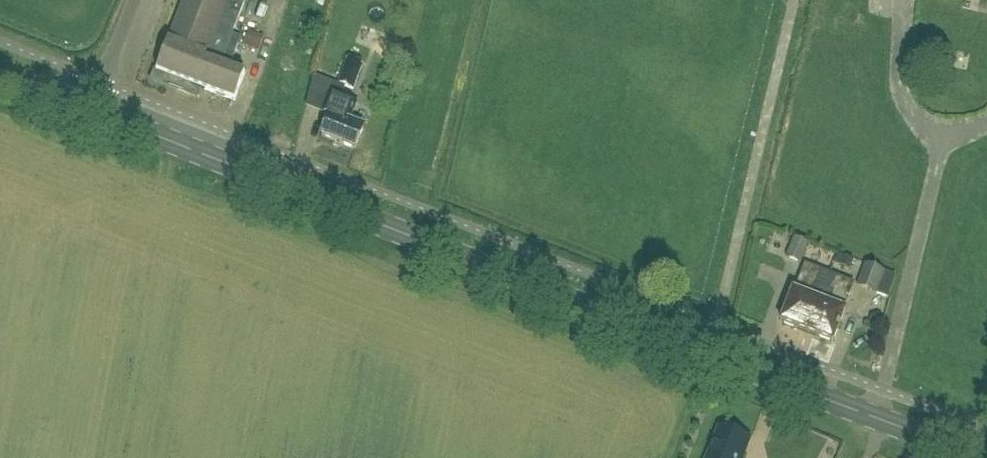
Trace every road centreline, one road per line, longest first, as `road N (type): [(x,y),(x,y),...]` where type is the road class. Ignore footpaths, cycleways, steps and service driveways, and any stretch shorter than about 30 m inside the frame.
road 1 (secondary): [(91,110),(983,457)]

